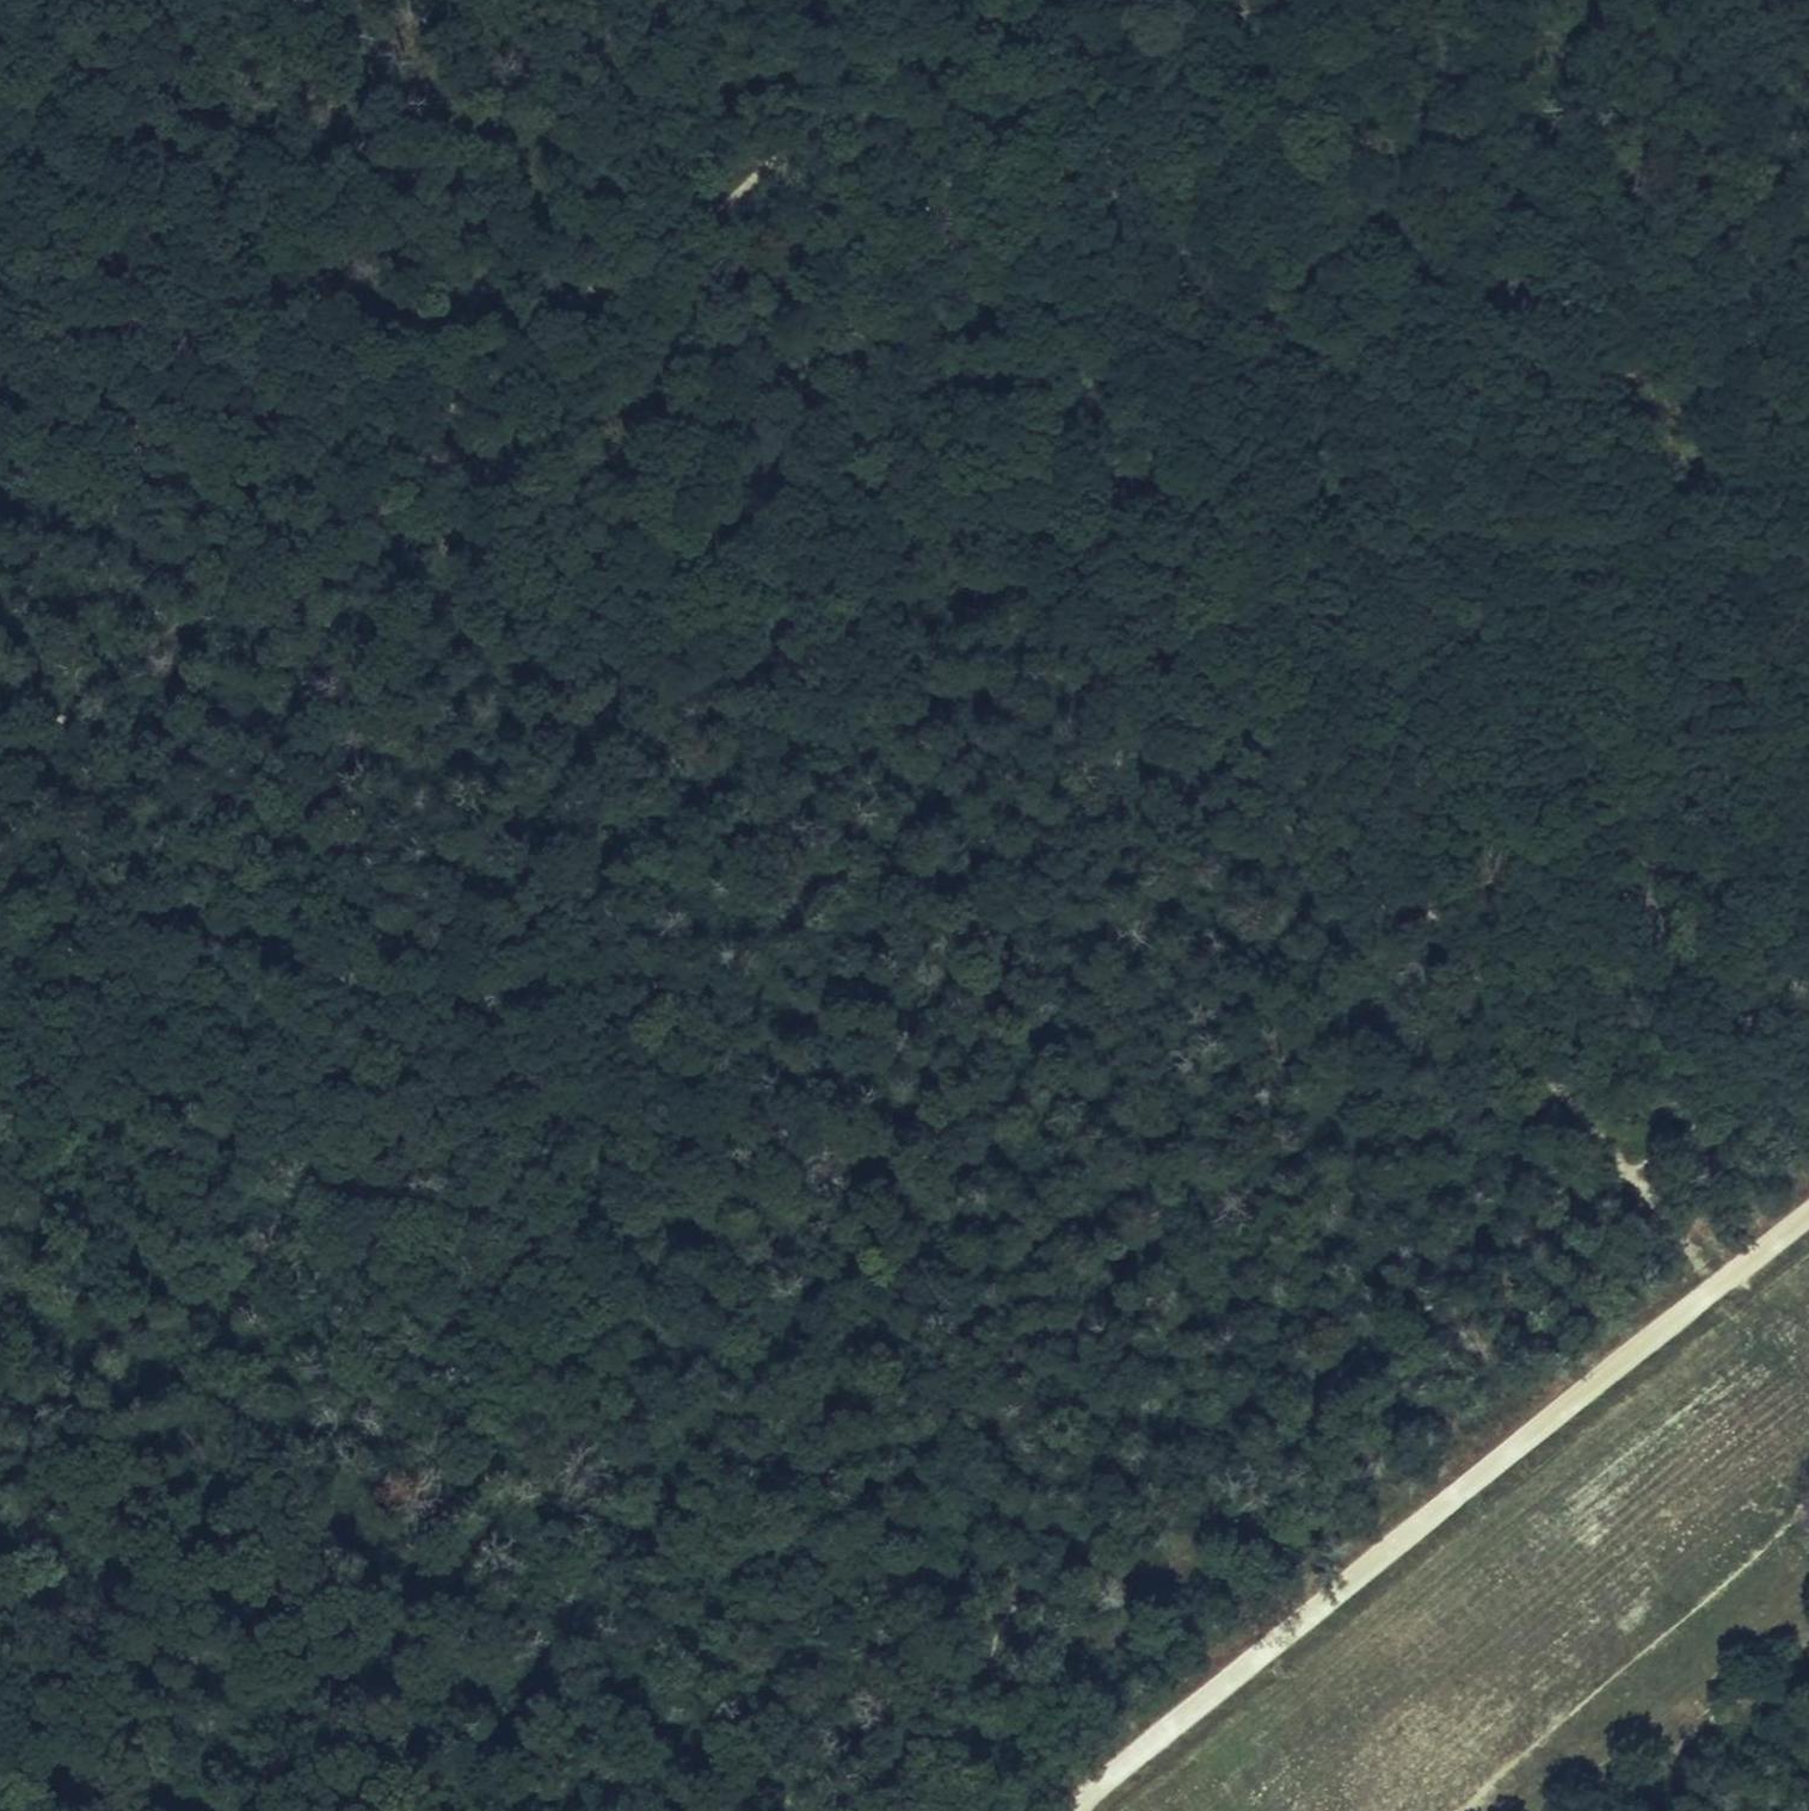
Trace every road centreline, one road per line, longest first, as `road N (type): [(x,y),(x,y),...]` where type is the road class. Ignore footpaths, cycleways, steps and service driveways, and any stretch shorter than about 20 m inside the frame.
road 1 (track): [(1808,1202),(1073,1810)]
road 2 (track): [(1594,1810),(1808,1637)]

